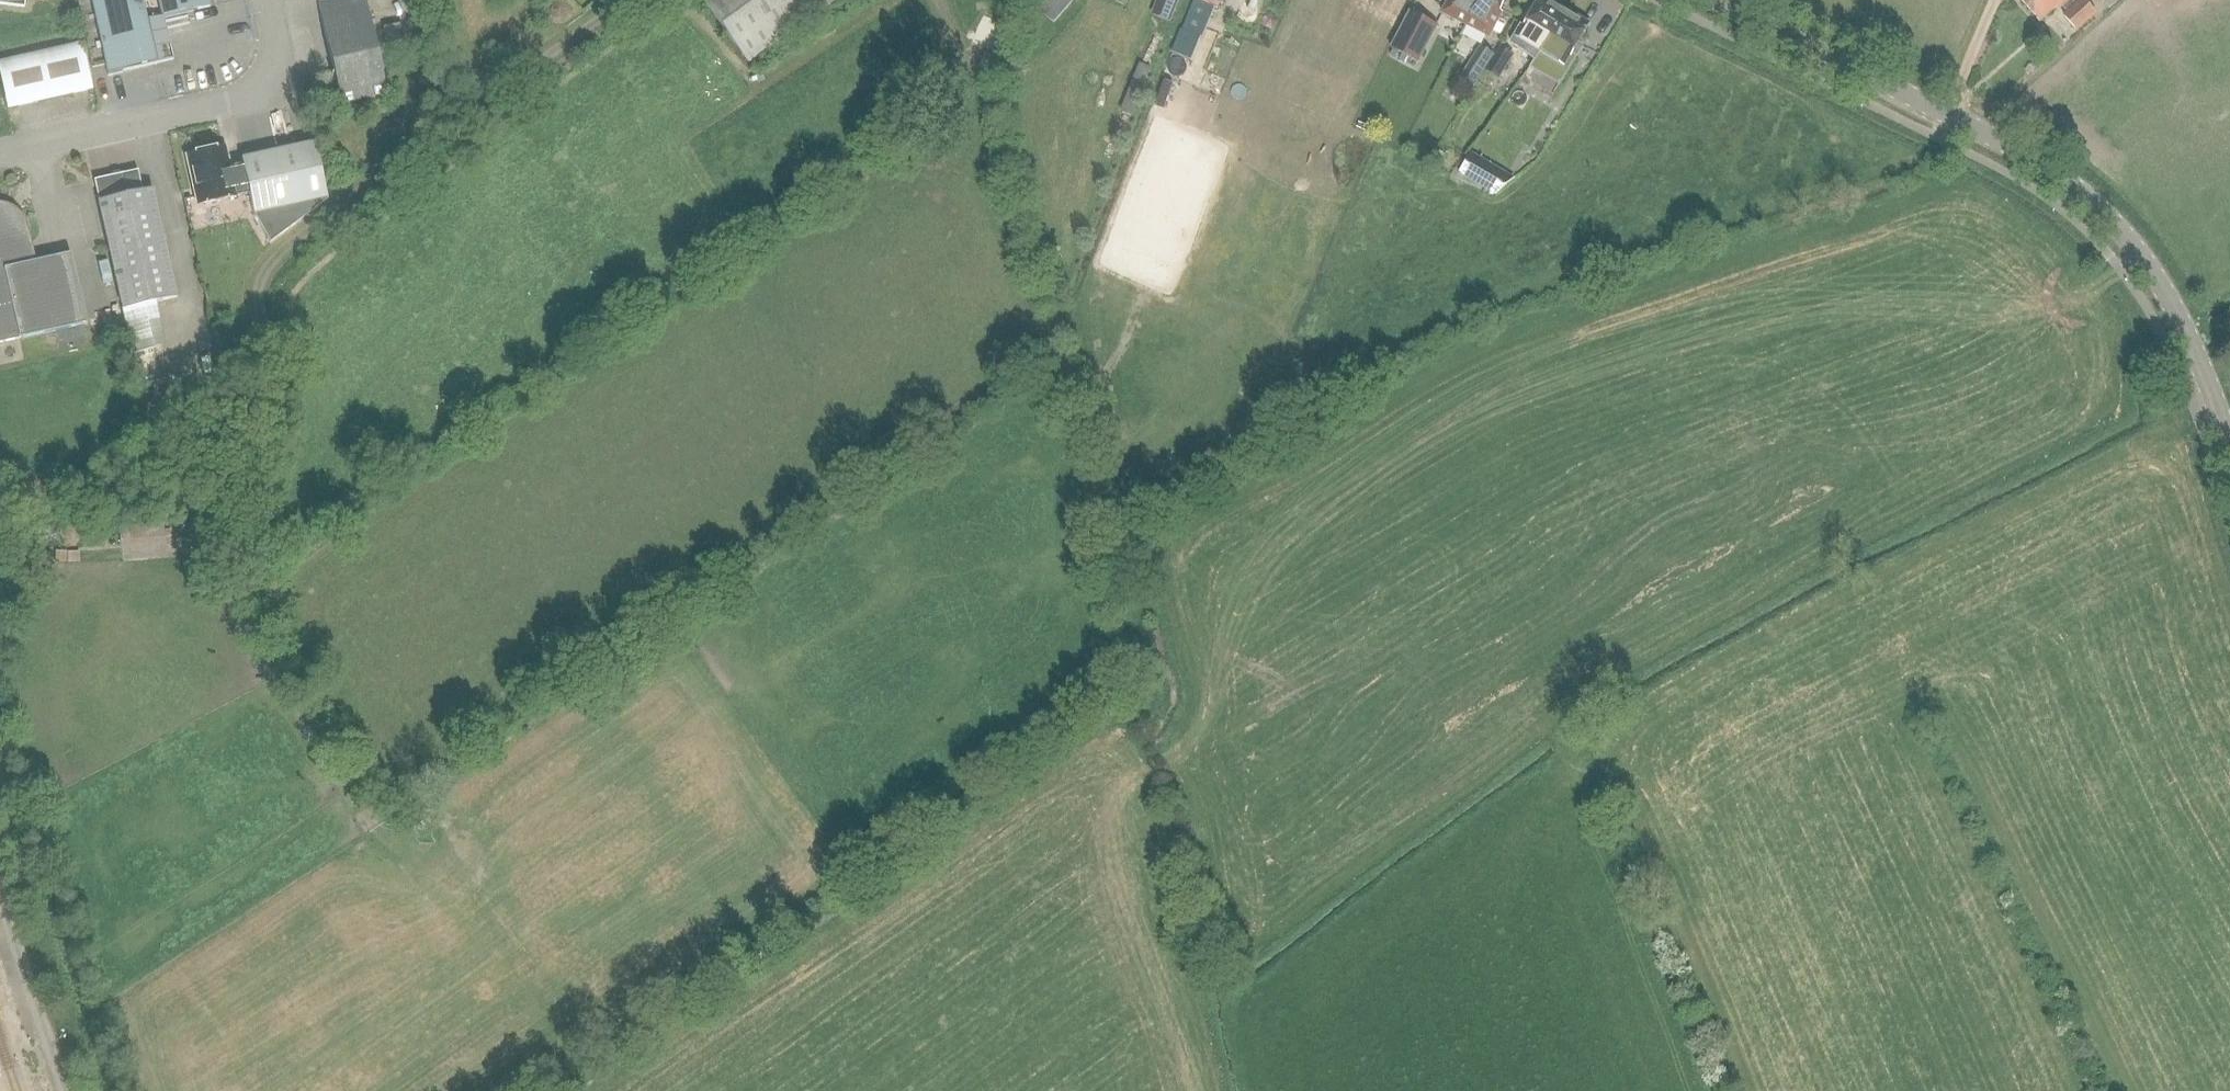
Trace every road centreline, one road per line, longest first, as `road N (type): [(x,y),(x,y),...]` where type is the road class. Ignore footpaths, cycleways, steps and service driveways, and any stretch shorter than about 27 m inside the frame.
road 1 (tertiary): [(2229,446),(2174,308),(2090,198),(1967,124),(1711,0)]
road 2 (unclassified): [(0,152),(244,99),(265,87),(275,66),(266,0)]

